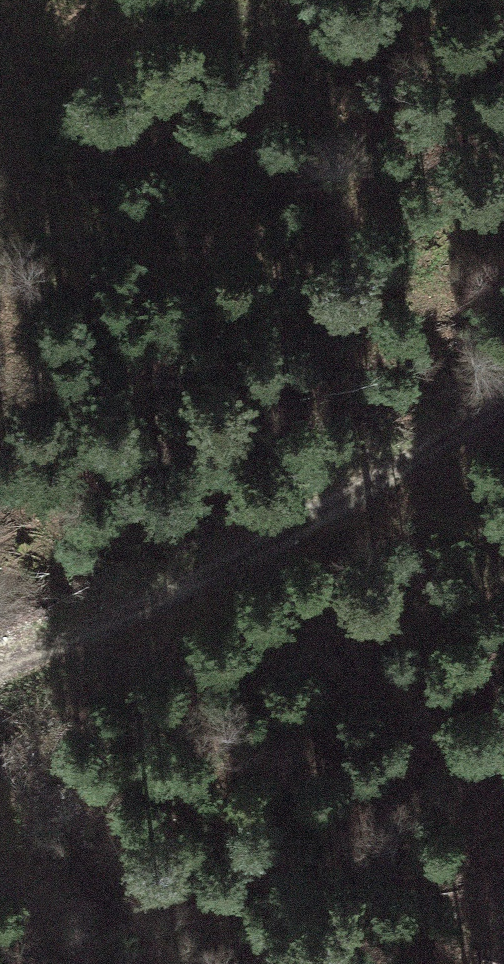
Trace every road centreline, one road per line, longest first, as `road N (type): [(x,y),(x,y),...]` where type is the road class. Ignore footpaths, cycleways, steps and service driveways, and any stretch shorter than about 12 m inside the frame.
road 1 (track): [(0,119),(140,346),(102,621)]
road 2 (track): [(102,621),(410,459),(503,399)]

